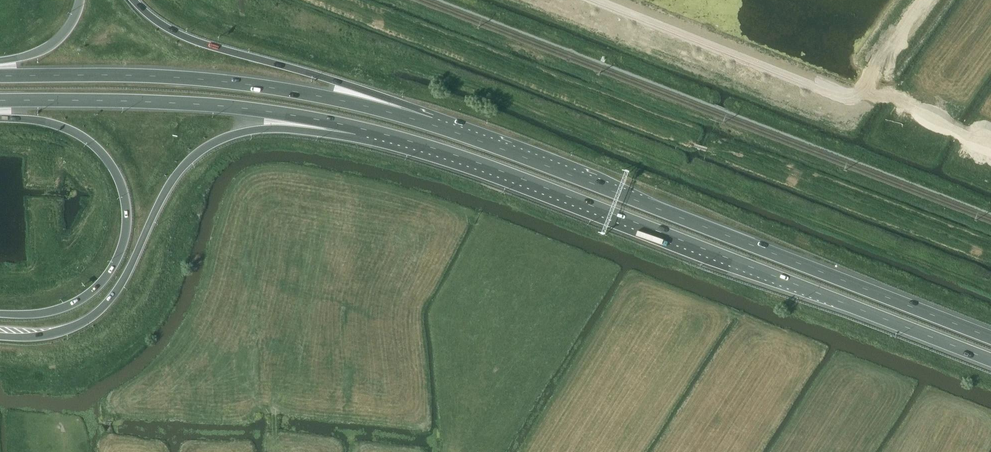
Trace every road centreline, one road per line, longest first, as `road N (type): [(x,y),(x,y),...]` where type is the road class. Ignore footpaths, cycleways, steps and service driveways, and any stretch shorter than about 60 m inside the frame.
road 1 (trunk): [(356,127),(474,161),(990,360)]
road 2 (trunk): [(990,338),(433,126)]
road 3 (trunk): [(0,336),(49,335),(90,322),(129,275),(175,179),(214,142),(263,129),(356,127)]
road 4 (trunk): [(433,126),(259,86),(0,77)]
road 5 (trunk): [(0,118),(52,123),(92,144),(121,179),(128,216),(118,263),(98,288),(51,312),(0,314)]
road 6 (trunk): [(0,101),(215,105),(356,127)]
road 7 (trunk): [(433,126),(402,104),(189,40),(133,0)]

